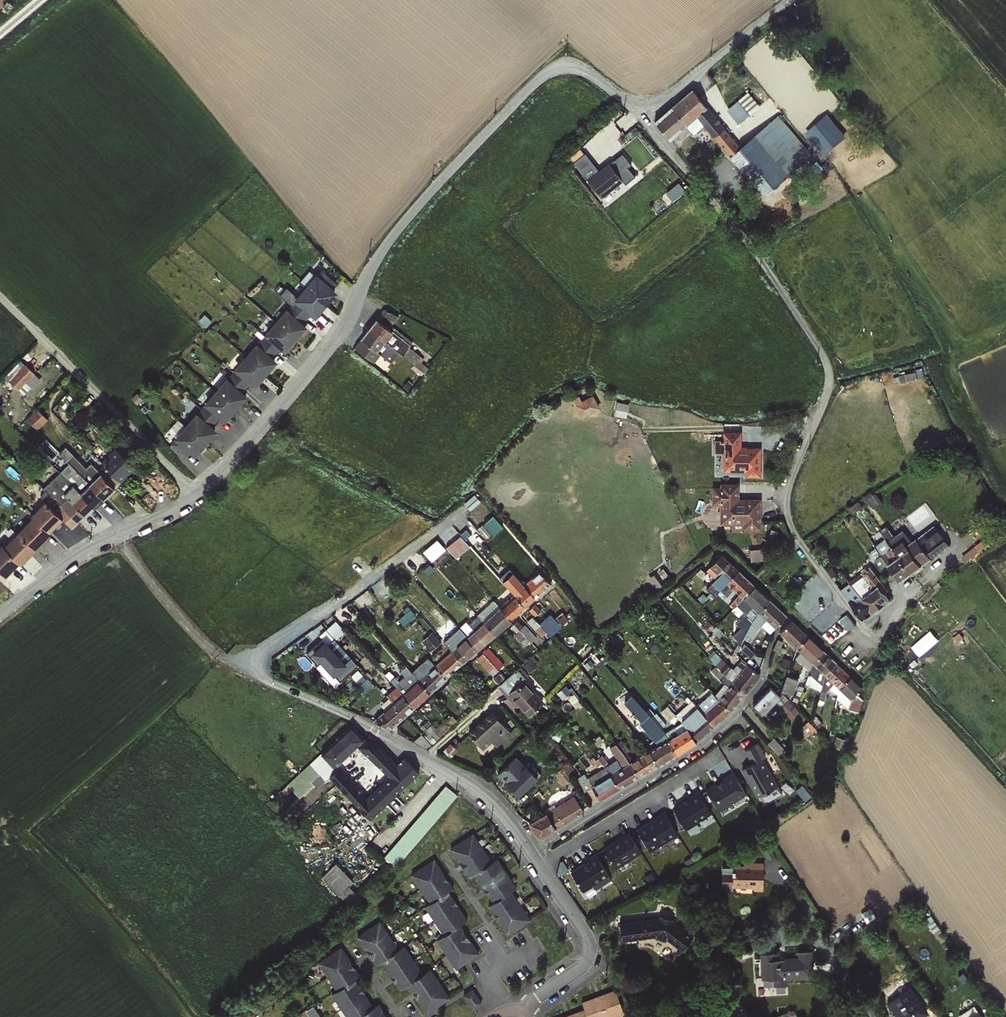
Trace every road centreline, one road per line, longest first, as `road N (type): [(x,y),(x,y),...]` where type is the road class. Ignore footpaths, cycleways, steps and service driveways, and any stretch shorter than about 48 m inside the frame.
road 1 (unclassified): [(637,102),(577,68),(539,79),(406,219),(330,348),(196,495)]
road 2 (unclassified): [(637,102),(760,250),(831,362),(789,501),(792,527),(859,622),(880,636)]
road 3 (residential): [(530,849),(730,720),(761,683),(793,617)]
road 4 (residential): [(235,666),(269,654),(464,510)]
road 5 (residential): [(196,495),(0,298)]
road 6 (residential): [(530,849),(588,936),(590,954),(525,1016)]
road 7 (residential): [(235,666),(425,759)]
road 8 (unclassified): [(789,0),(675,91),(637,102)]
road 9 (residential): [(117,536),(200,640),(235,666)]
road 10 (unclassified): [(0,615),(77,554),(117,536)]
road 11 (residential): [(425,759),(491,800),(530,849)]

